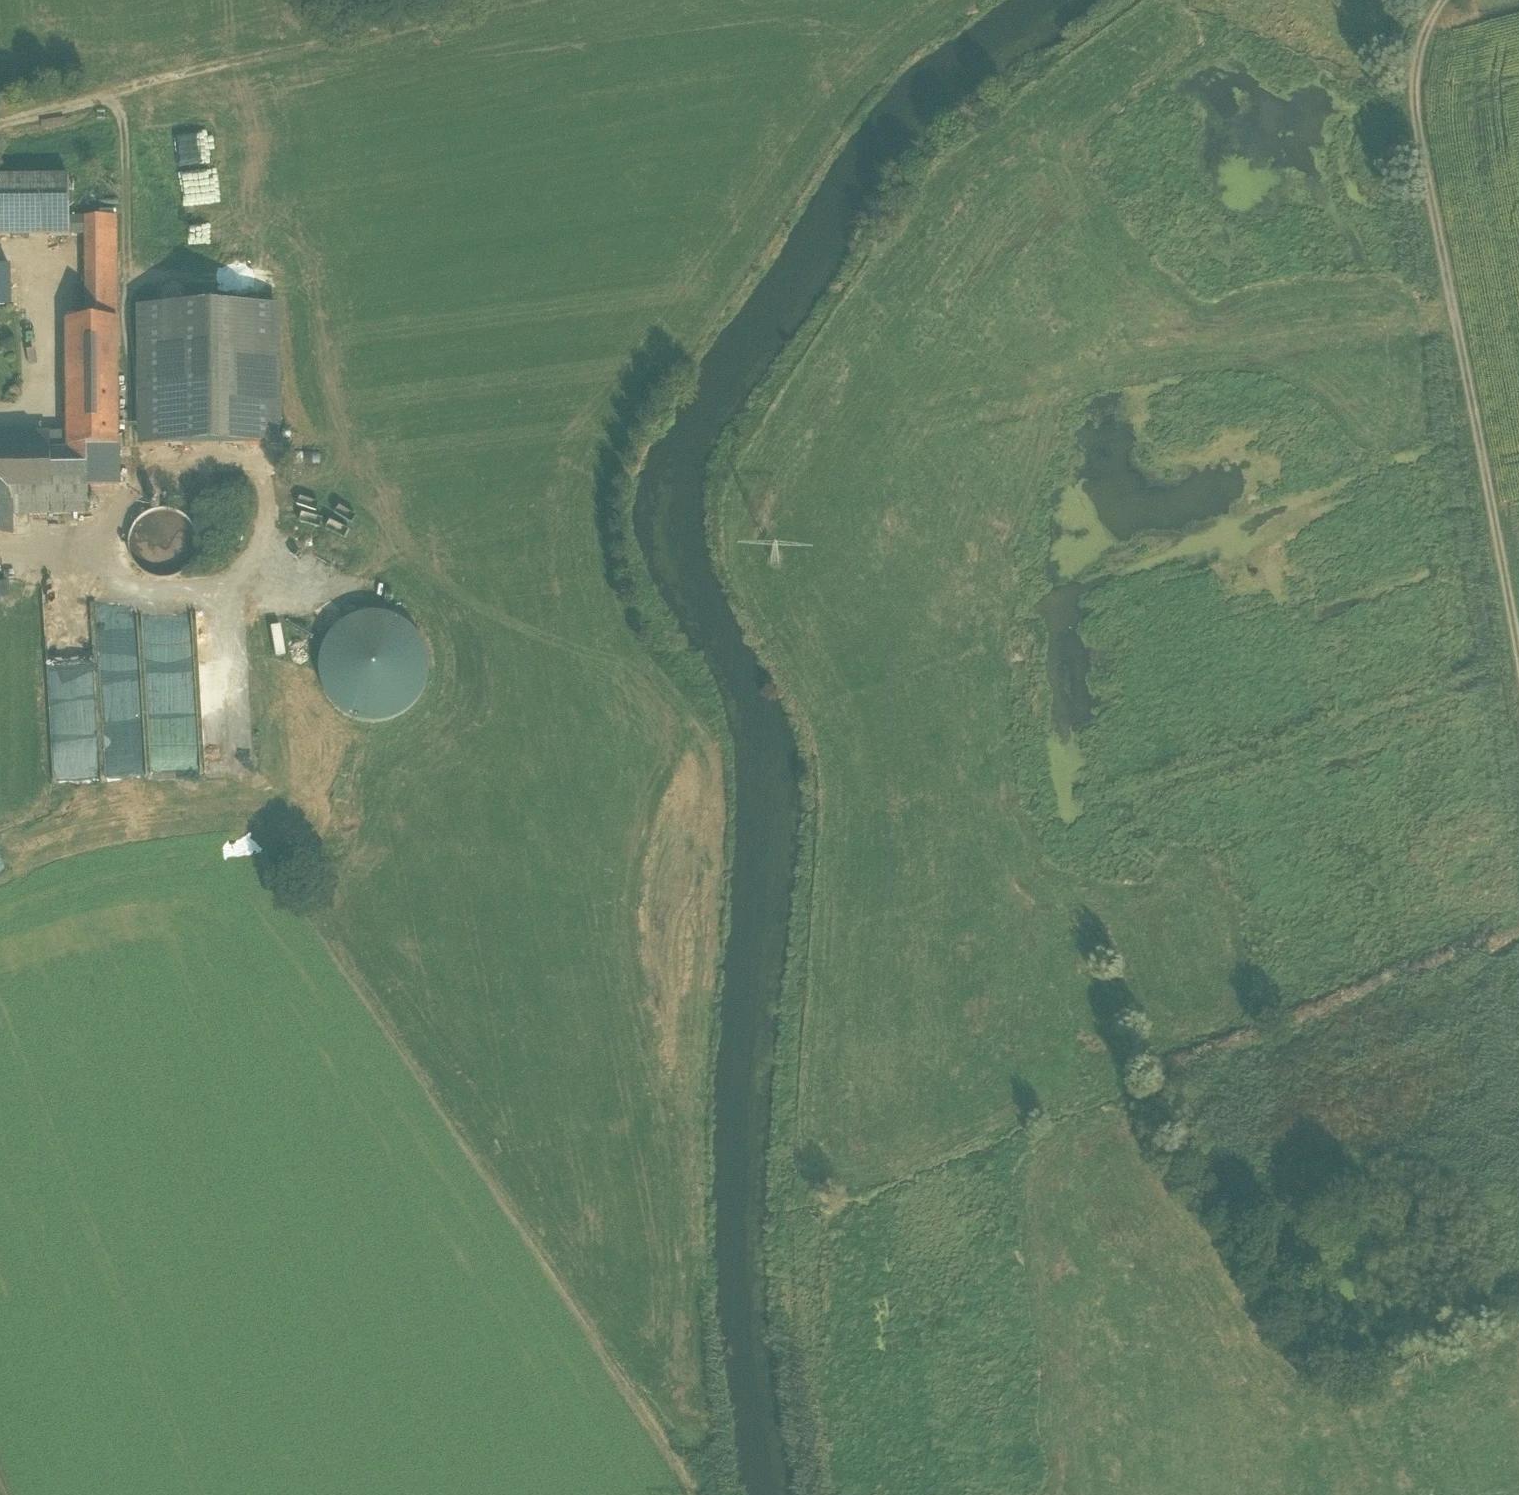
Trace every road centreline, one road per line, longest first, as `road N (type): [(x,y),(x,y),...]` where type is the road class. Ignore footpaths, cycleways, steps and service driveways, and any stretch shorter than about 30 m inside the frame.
road 1 (track): [(1448,0),(1429,19),(1409,82),(1518,652)]

